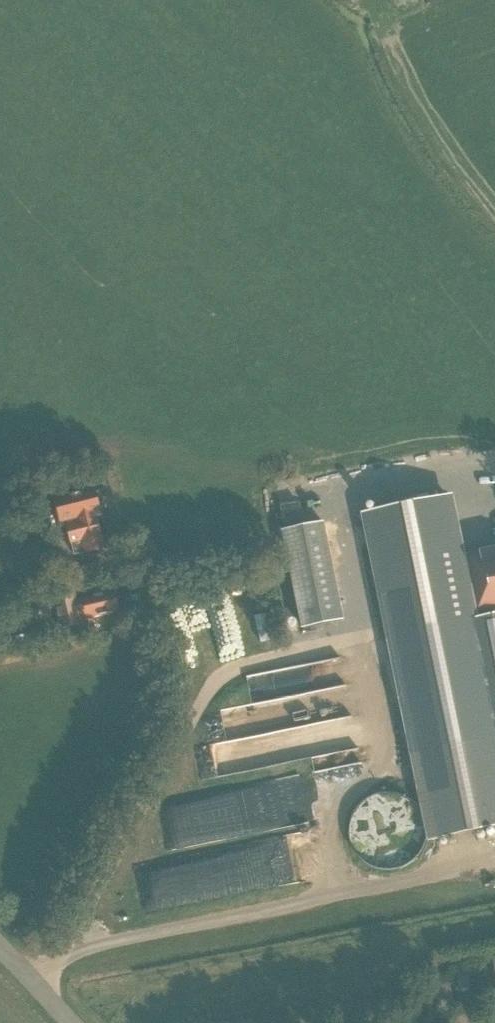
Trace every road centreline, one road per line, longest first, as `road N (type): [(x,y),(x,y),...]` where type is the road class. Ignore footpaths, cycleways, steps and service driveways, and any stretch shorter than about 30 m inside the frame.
road 1 (track): [(368,0),(427,119),(494,212)]

